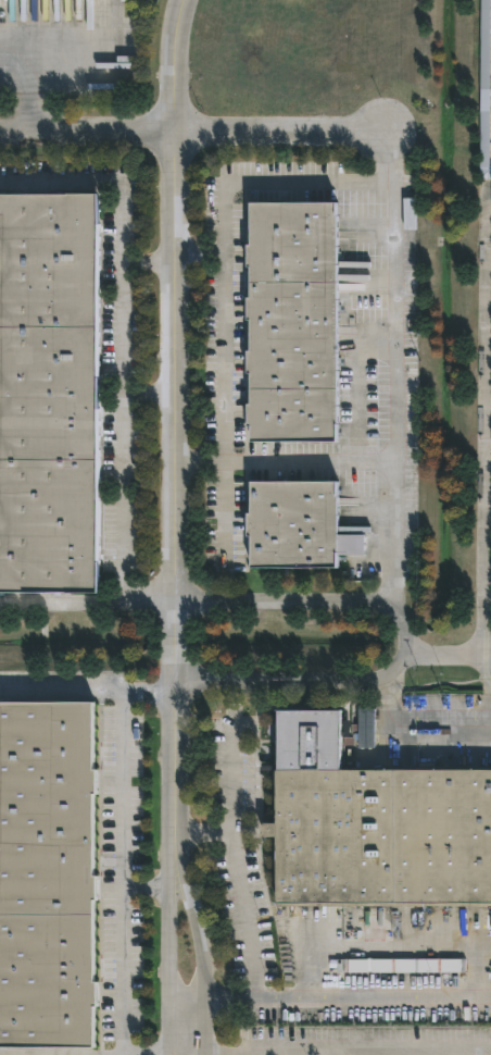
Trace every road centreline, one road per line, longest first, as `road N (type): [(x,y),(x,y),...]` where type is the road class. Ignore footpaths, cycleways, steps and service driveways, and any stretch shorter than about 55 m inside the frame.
road 1 (residential): [(183,0),(172,133),(175,859)]
road 2 (residential): [(0,138),(390,133)]
road 3 (residential): [(203,1054),(202,958),(175,859)]
road 4 (residential): [(175,859),(167,1054)]

